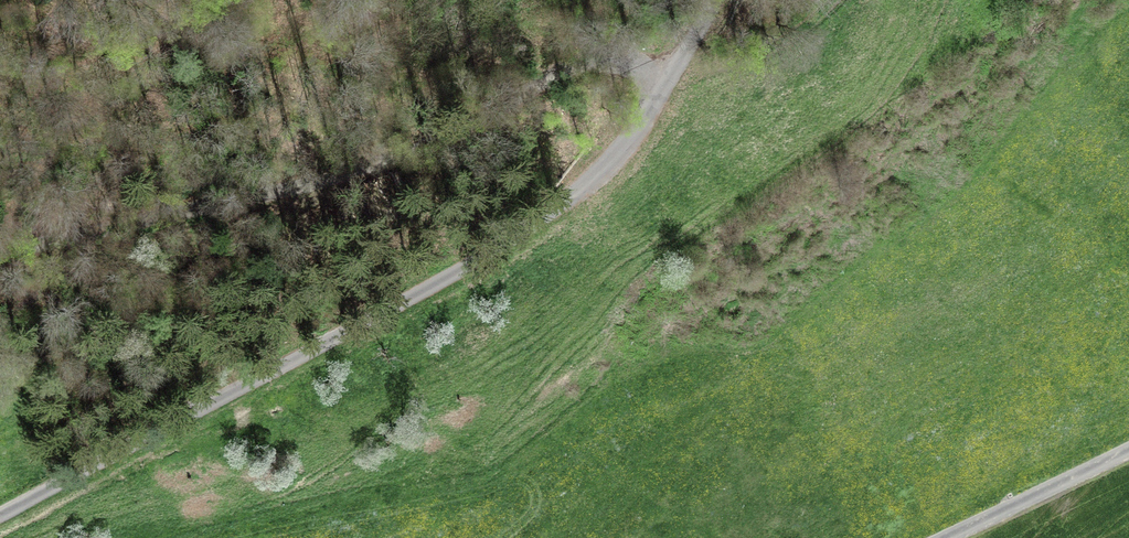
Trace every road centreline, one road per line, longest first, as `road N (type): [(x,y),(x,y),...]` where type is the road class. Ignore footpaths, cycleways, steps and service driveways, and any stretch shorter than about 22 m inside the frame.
road 1 (unclassified): [(0,514),(573,197),(631,138),(715,0)]
road 2 (track): [(669,77),(629,63),(561,68),(432,150),(0,241)]
road 3 (track): [(0,35),(132,36),(393,70),(561,68)]
road 4 (unclassified): [(1128,450),(945,537)]
road 5 (track): [(669,77),(736,57),(820,0)]

